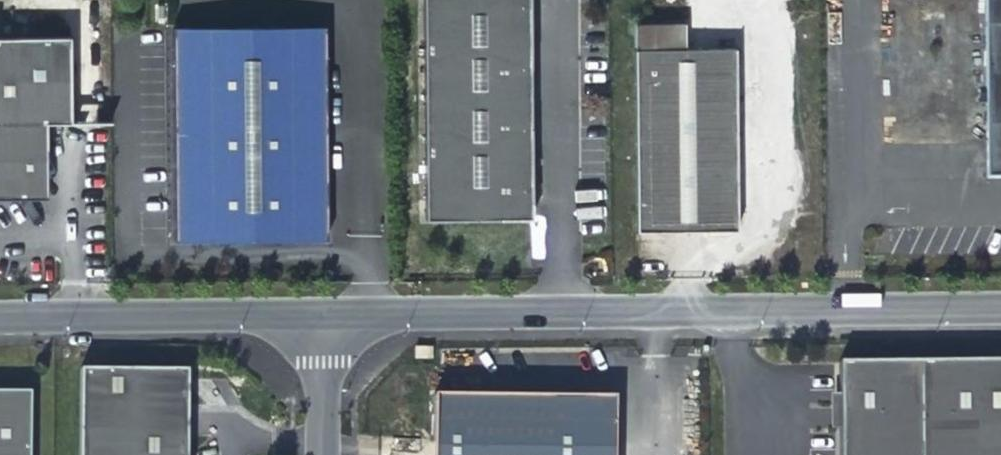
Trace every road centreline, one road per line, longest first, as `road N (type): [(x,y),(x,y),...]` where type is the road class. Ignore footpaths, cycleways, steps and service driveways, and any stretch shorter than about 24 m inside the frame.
road 1 (unclassified): [(326,313),(1000,305)]
road 2 (unclassified): [(0,315),(326,313)]
road 3 (unclassified): [(325,454),(326,313)]

